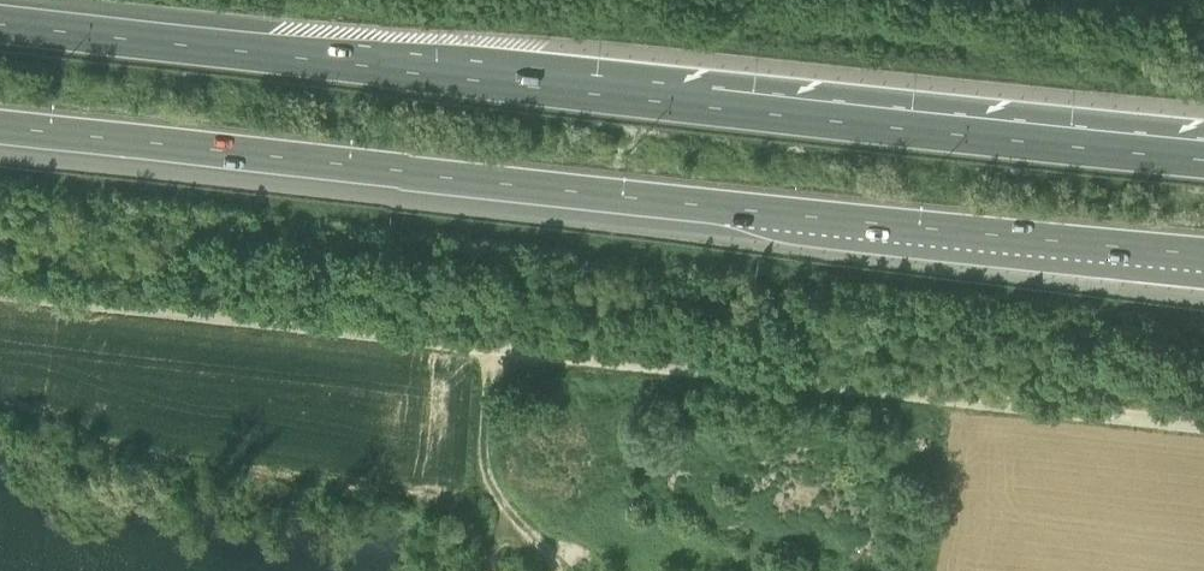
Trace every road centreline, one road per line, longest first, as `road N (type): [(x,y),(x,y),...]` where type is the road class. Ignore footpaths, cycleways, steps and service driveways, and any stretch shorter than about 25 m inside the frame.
road 1 (unclassified): [(1203,410),(0,274)]
road 2 (motorway): [(0,97),(1203,227)]
road 3 (motorway): [(1203,131),(43,0)]
road 4 (track): [(488,329),(484,424),(498,484),(559,557),(556,570)]

